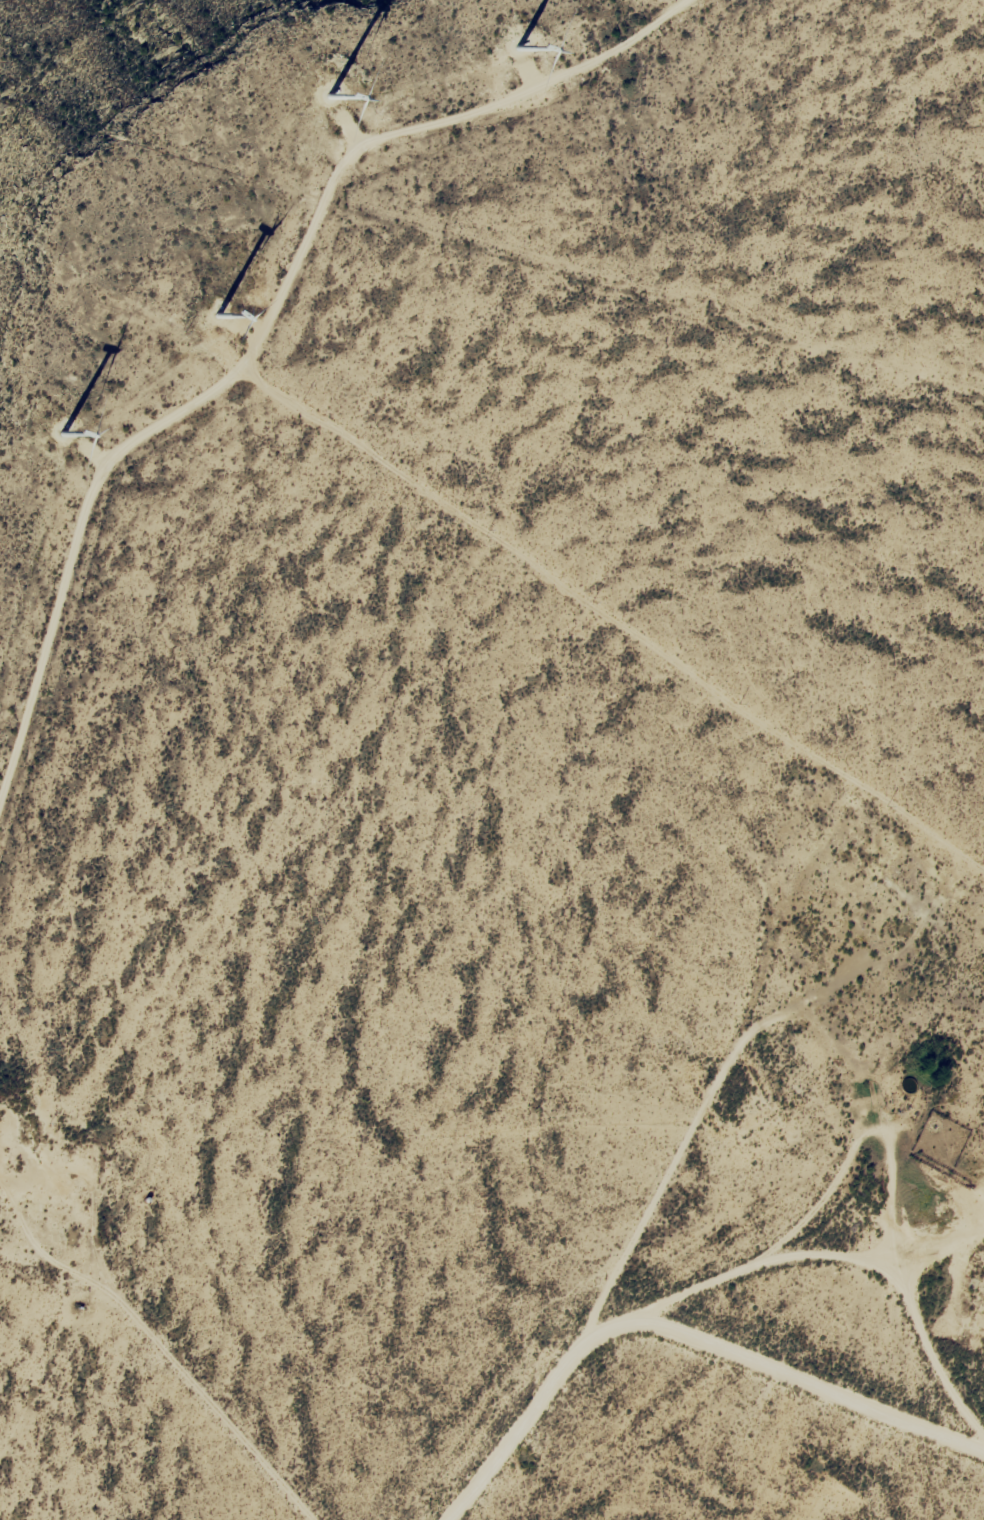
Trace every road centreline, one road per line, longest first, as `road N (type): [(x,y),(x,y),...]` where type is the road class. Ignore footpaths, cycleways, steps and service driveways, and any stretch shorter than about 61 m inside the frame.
road 1 (track): [(503,1519),(661,1338),(849,1288),(953,1383),(983,1428)]

